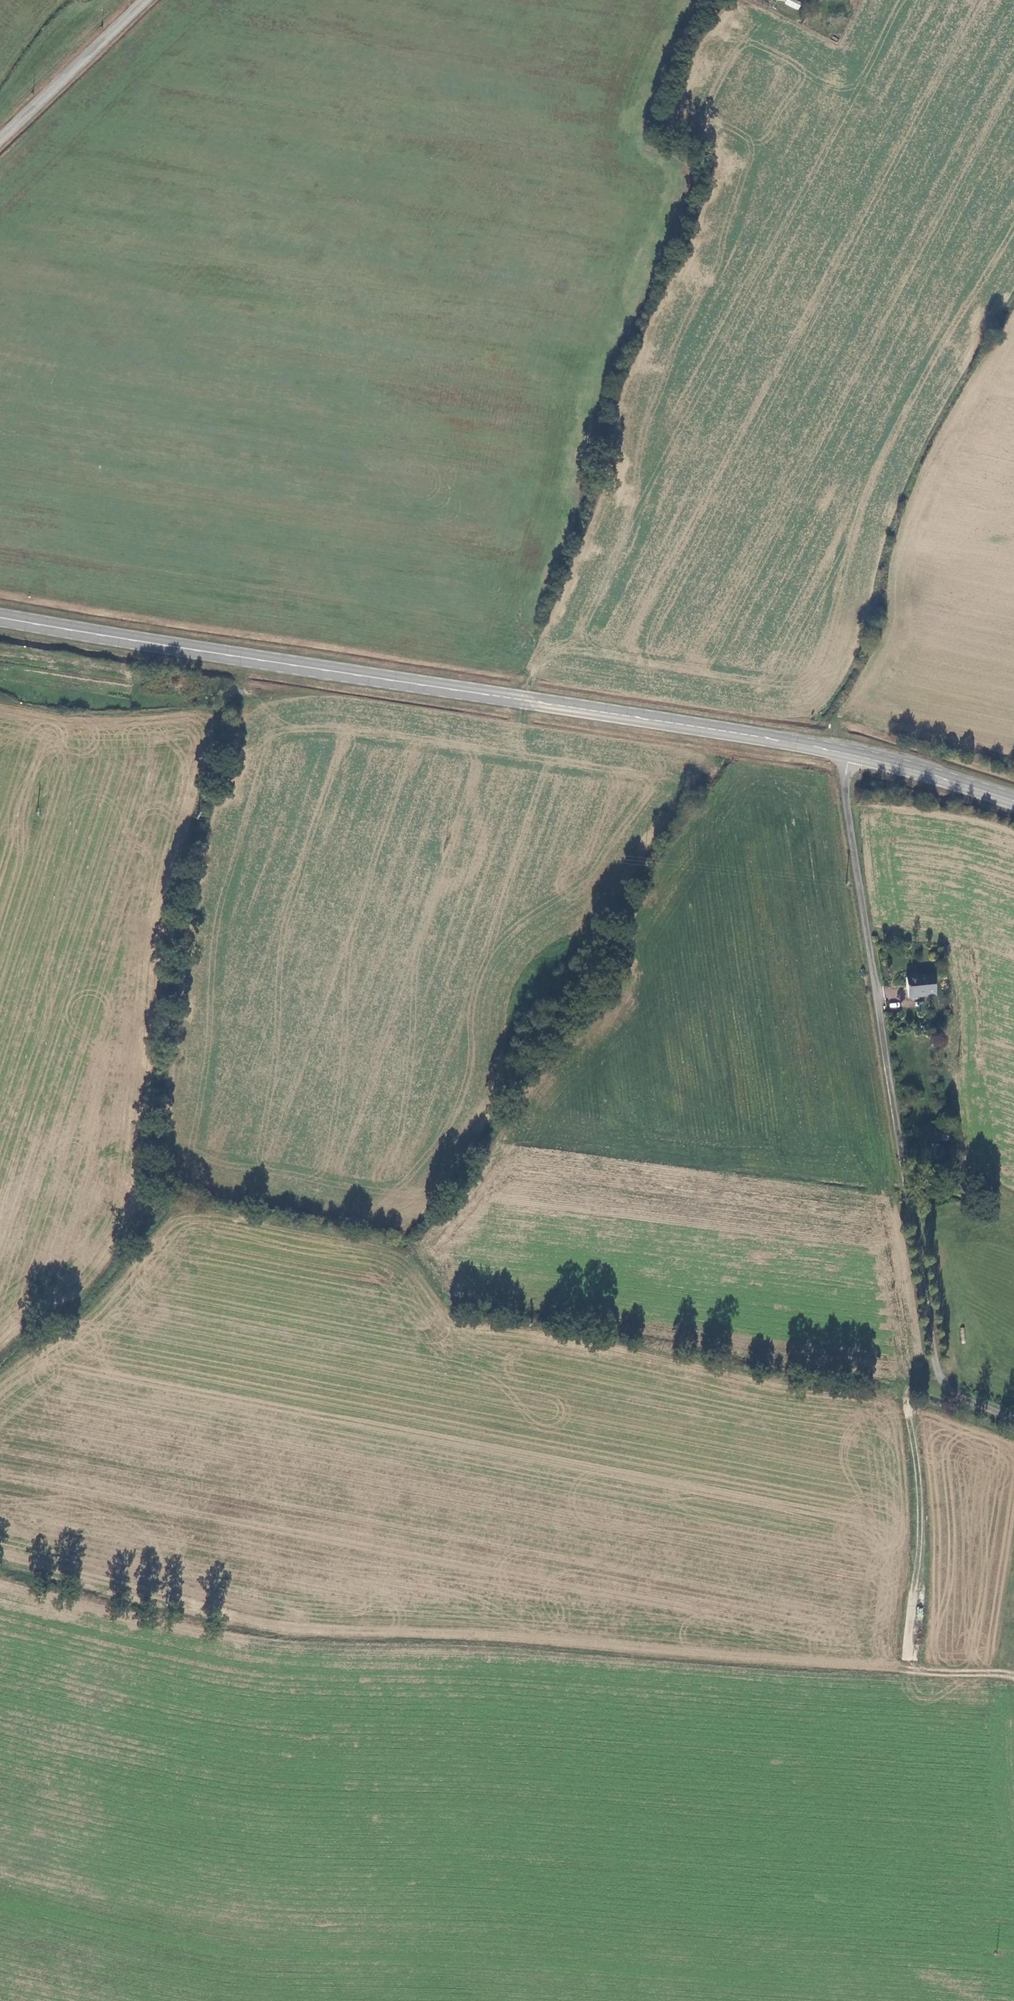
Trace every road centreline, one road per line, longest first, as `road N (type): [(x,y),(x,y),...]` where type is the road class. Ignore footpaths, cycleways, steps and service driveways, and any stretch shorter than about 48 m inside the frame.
road 1 (track): [(1013,1683),(388,1634),(249,1632)]
road 2 (primary): [(850,754),(131,639)]
road 3 (unclassified): [(1013,1422),(958,1396),(938,1371),(845,794),(850,754)]
road 4 (unclassified): [(0,142),(143,0)]
road 5 (primary): [(1013,800),(850,754)]

